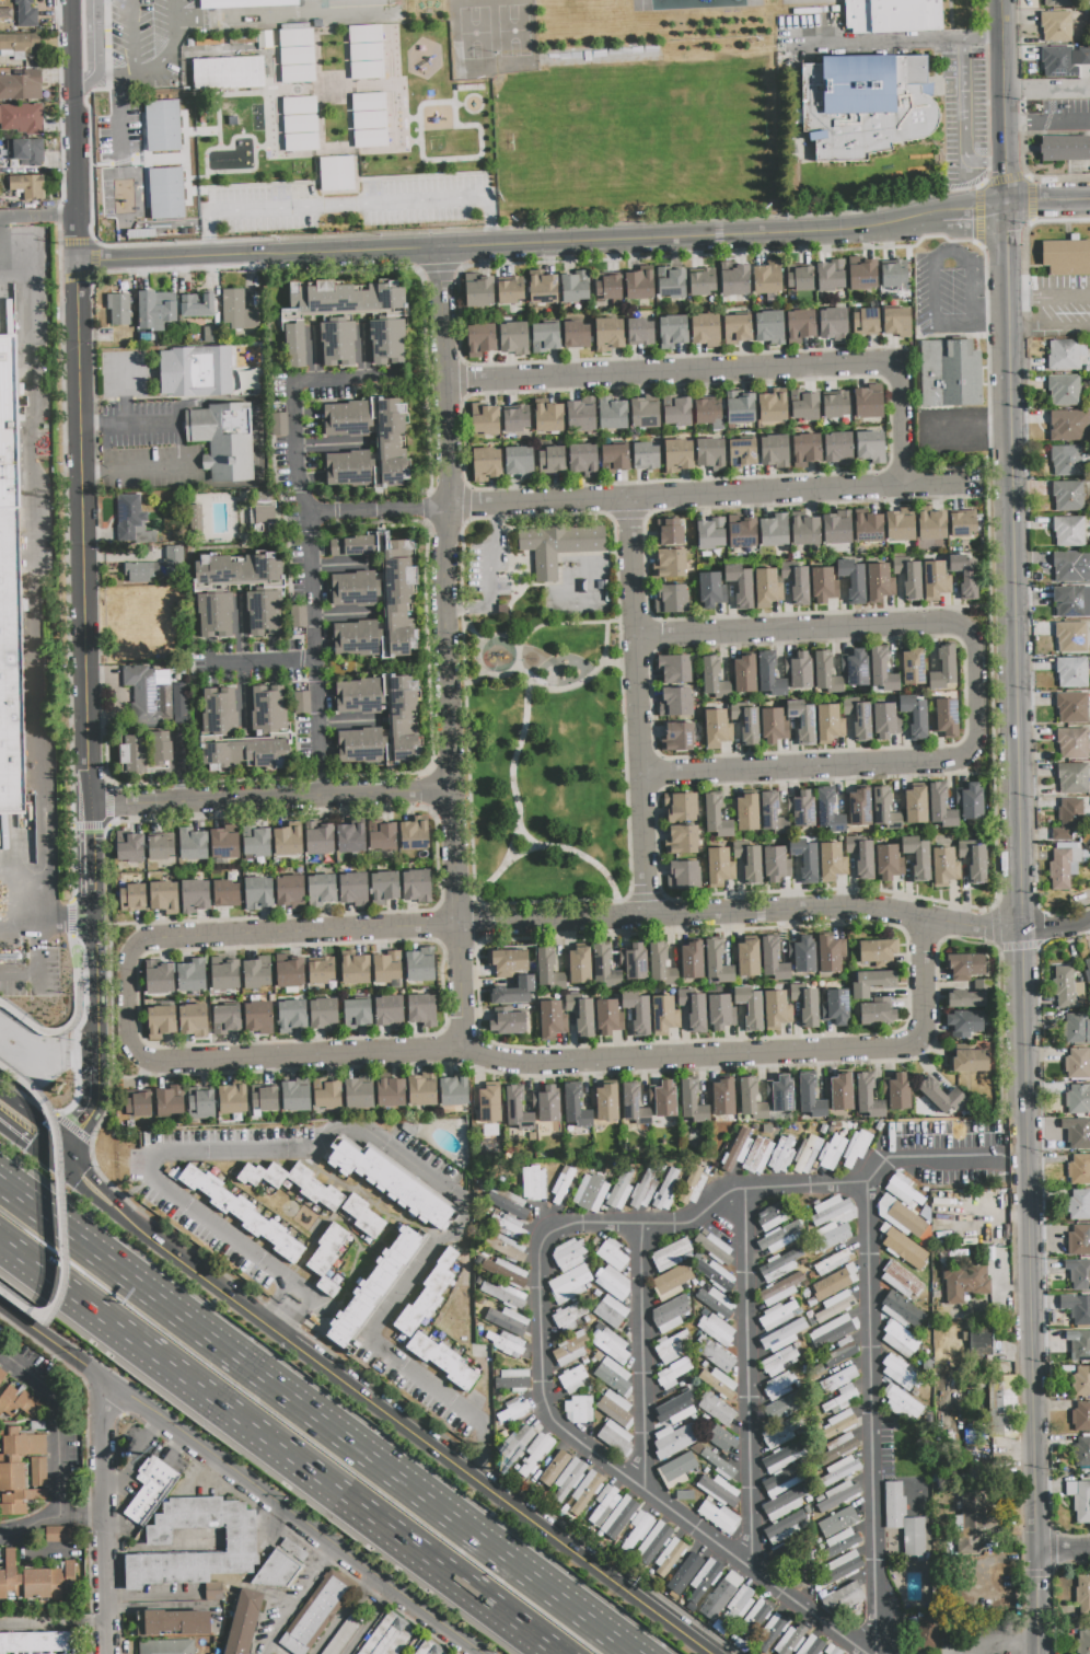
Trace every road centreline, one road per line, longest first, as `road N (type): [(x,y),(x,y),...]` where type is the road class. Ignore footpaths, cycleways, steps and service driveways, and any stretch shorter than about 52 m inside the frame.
road 1 (tertiary): [(1037,1552),(1002,37)]
road 2 (residential): [(158,941),(132,959),(135,1039),(153,1062),(467,1050),(524,1067),(902,1049),(930,1029),(924,917)]
road 3 (residential): [(74,91),(93,921)]
road 4 (secondary): [(60,1156),(130,1223),(720,1653)]
road 5 (residential): [(640,638),(946,626),(963,628),(982,656),(984,731),(967,761),(647,778)]
road 6 (motorway): [(633,1653),(0,1187)]
road 7 (motorway): [(0,1243),(556,1653)]
road 8 (residential): [(444,250),(464,926)]
road 9 (tertiary): [(0,1301),(480,1653)]
road 10 (residential): [(451,384),(893,367),(904,374),(908,488)]
road 11 (residential): [(1023,930),(844,907),(464,926)]
road 12 (residential): [(403,381),(294,384),(300,486),(312,516),(326,799)]
road 13 (residential): [(455,509),(979,485)]
road 14 (residential): [(444,250),(858,231),(936,213)]
road 15 (residential): [(635,500),(652,918)]
road 16 (residential): [(90,808),(456,793)]
road 17 (residential): [(78,262),(444,250)]
road 18 (residential): [(464,926),(158,941)]
road 19 (residential): [(107,1653),(100,1398),(106,1381)]
road 20 (residential): [(0,1537),(22,1537),(60,1507),(60,1396),(0,1350)]
road 21 (residential): [(312,516),(455,509)]
road 22 (residential): [(93,921),(94,1061)]
road 23 (residential): [(464,926),(467,1050)]

